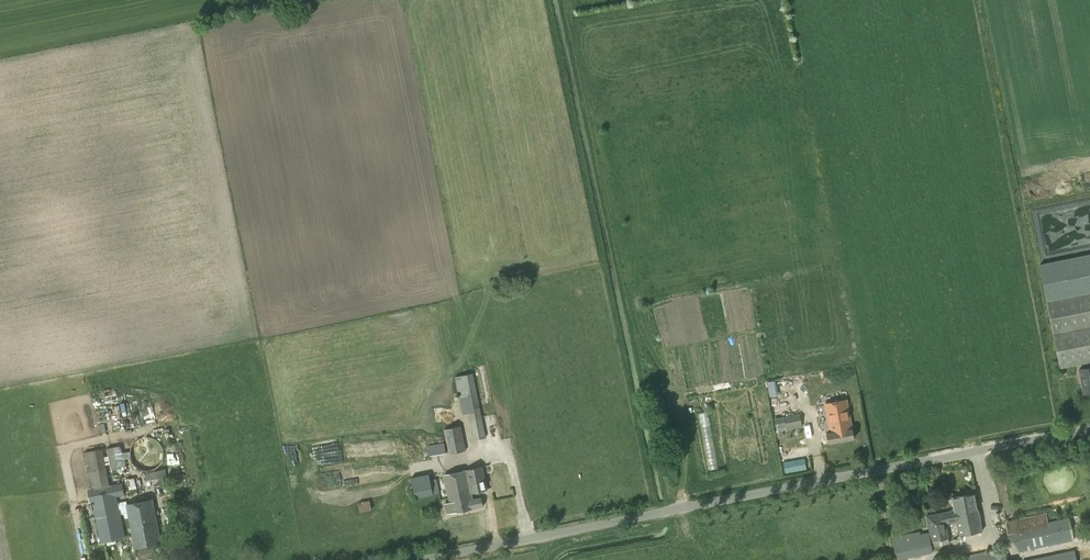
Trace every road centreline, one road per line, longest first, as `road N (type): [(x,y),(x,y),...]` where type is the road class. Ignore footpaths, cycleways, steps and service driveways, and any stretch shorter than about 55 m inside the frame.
road 1 (unclassified): [(442,559),(1089,432)]

